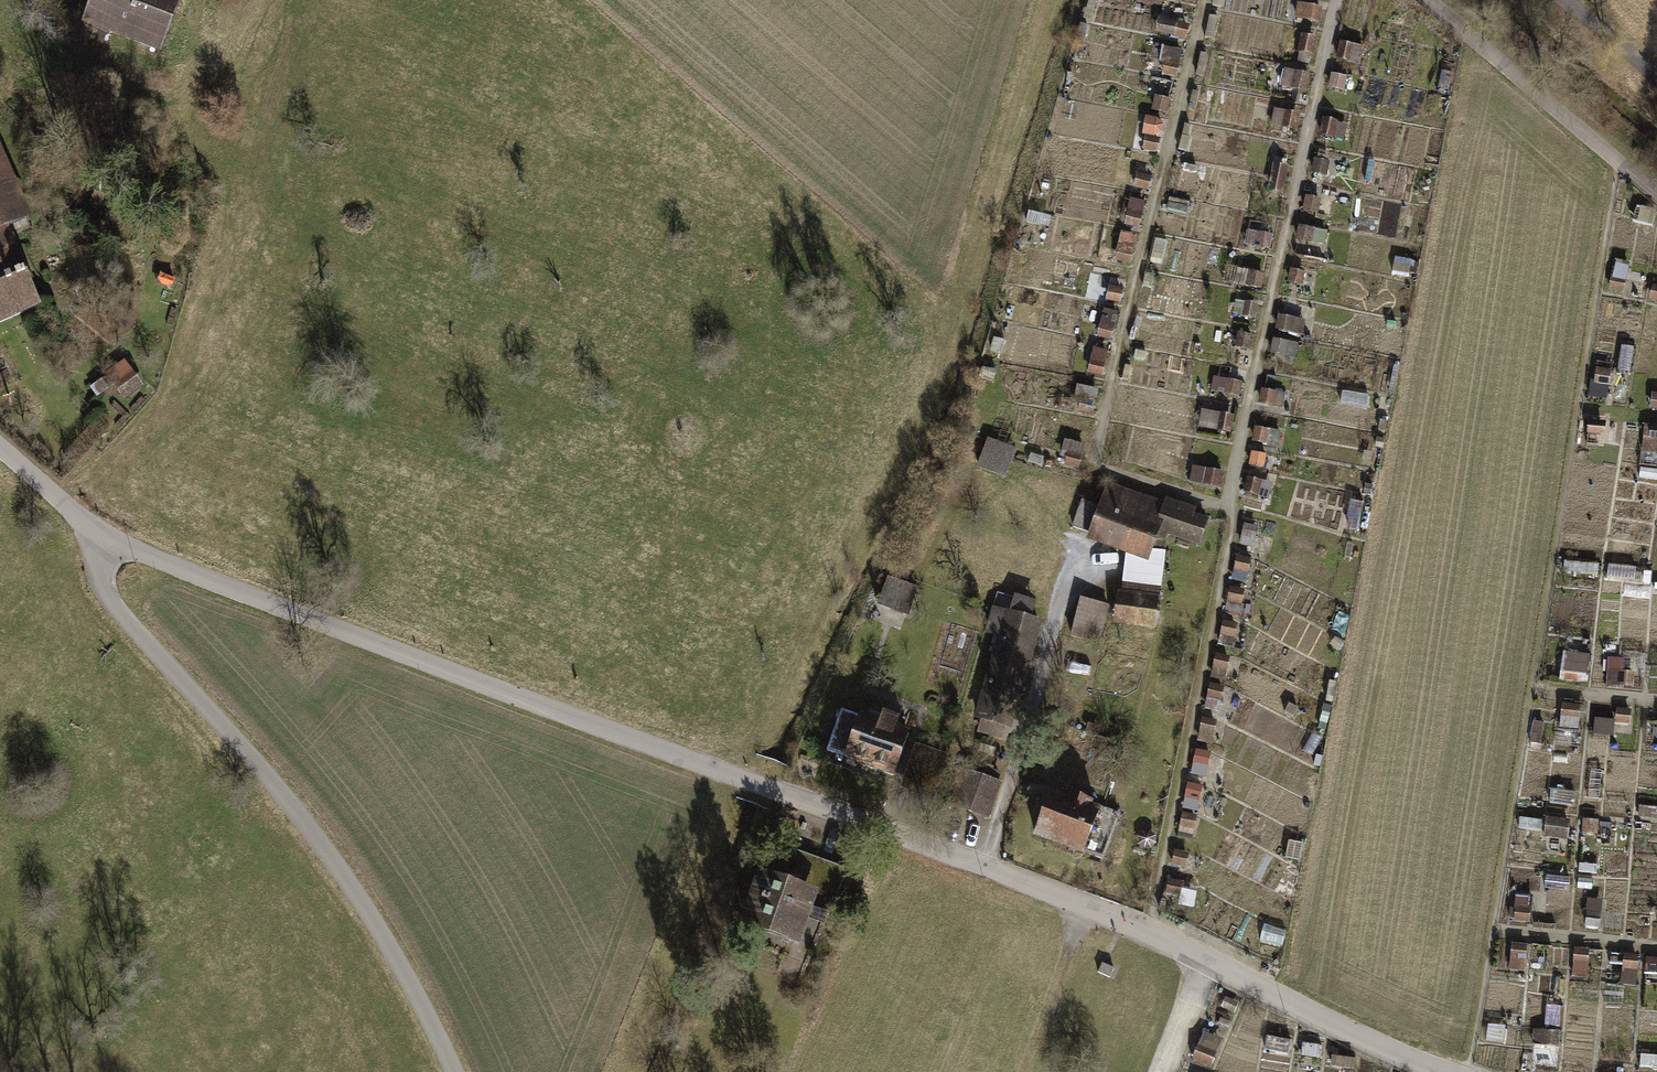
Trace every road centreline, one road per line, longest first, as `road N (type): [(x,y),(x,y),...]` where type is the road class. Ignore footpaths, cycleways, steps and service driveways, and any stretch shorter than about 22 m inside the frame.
road 1 (unclassified): [(0,449),(80,517),(152,557),(1088,905),(1455,1071)]
road 2 (track): [(99,530),(100,571),(112,602),(271,781),(402,967),(453,1071)]

